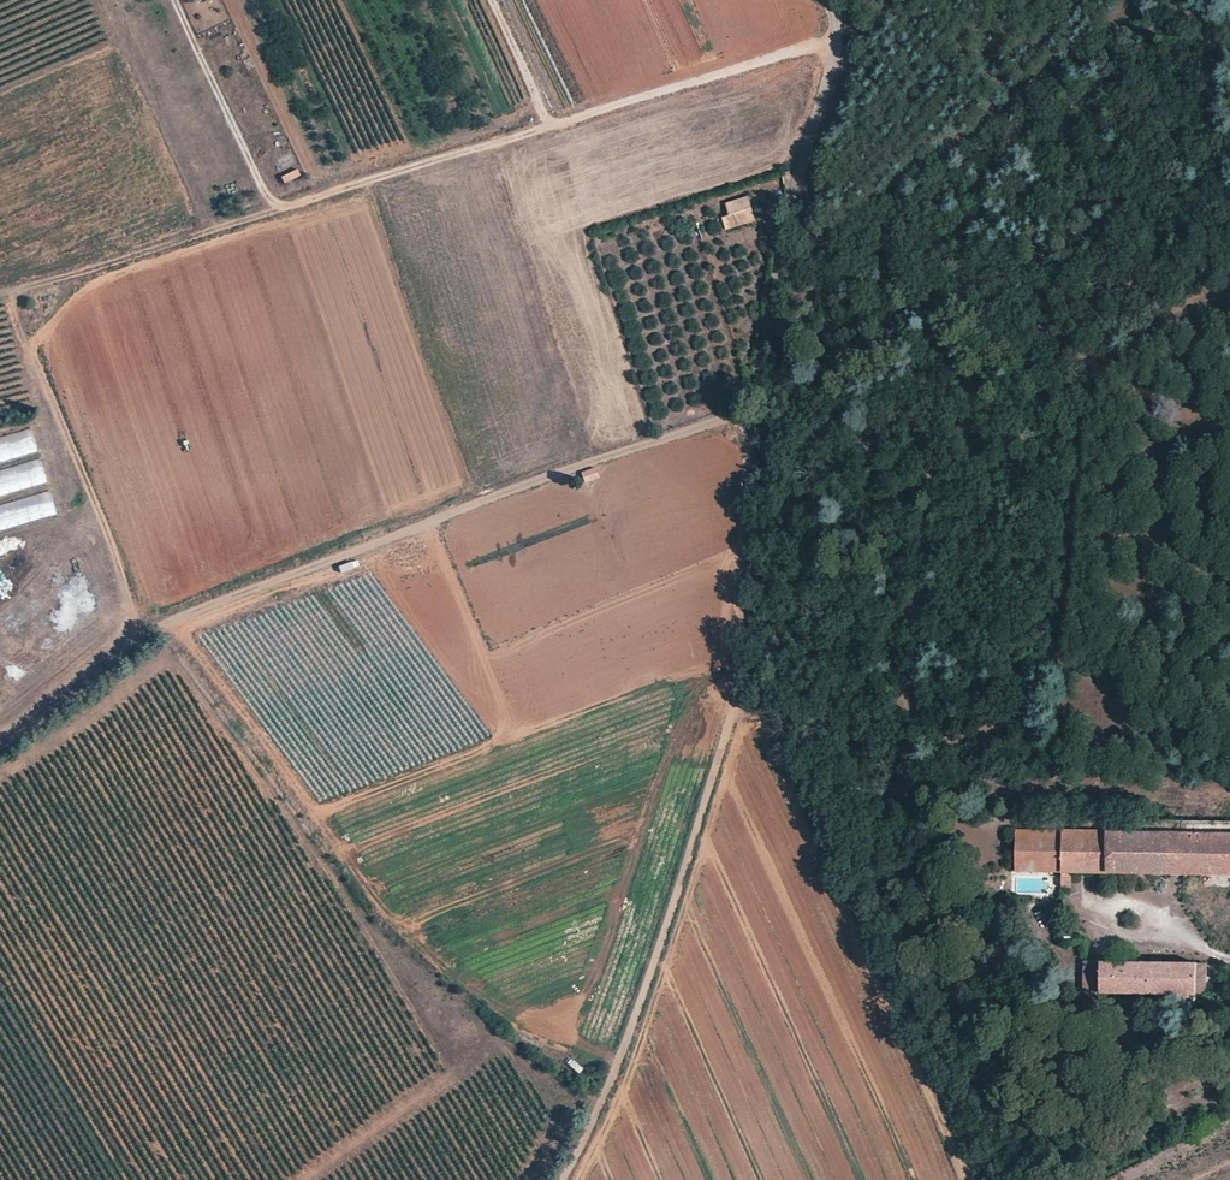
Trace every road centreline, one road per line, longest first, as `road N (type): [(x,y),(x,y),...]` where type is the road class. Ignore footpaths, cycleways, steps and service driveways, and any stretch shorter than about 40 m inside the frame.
road 1 (unclassified): [(754,407),(155,625),(54,713),(0,749)]
road 2 (unclassified): [(754,407),(732,704),(637,1009),(597,1113),(559,1179)]
road 3 (unclassified): [(829,0),(835,49),(779,259),(754,407)]

